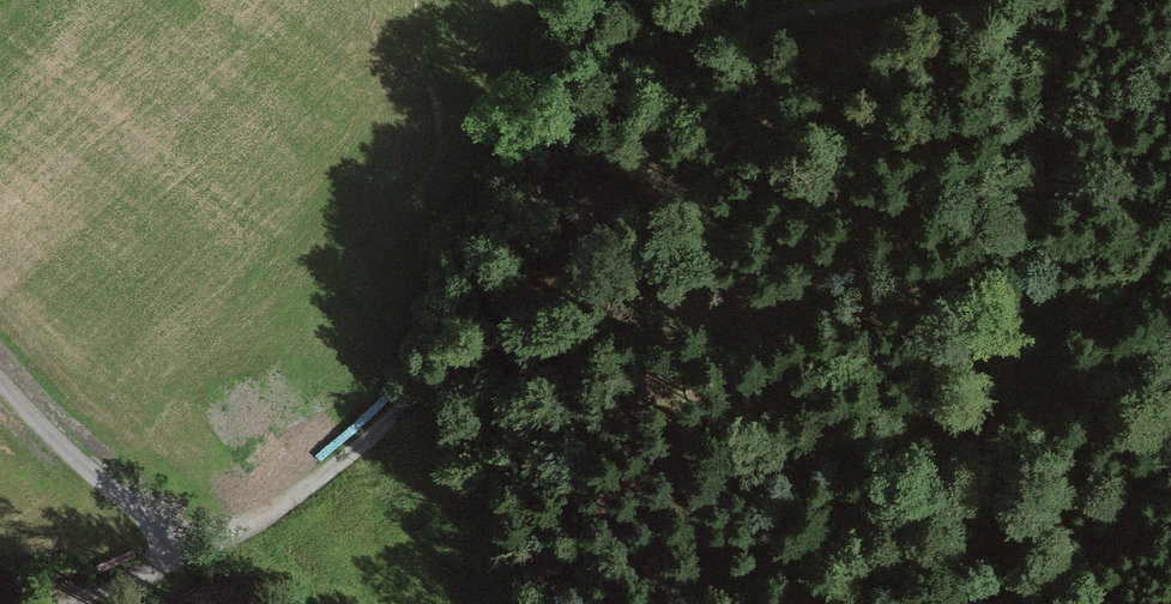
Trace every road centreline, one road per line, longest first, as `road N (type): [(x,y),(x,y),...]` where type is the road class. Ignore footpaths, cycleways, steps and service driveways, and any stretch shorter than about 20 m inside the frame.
road 1 (track): [(616,0),(577,72),(553,166),(439,371),(262,518),(102,603)]
road 2 (track): [(969,603),(1051,100),(1044,41),(1023,7),(1008,0)]
road 3 (track): [(882,0),(737,34),(646,68),(553,166)]
road 4 (track): [(0,387),(32,425),(203,547)]

